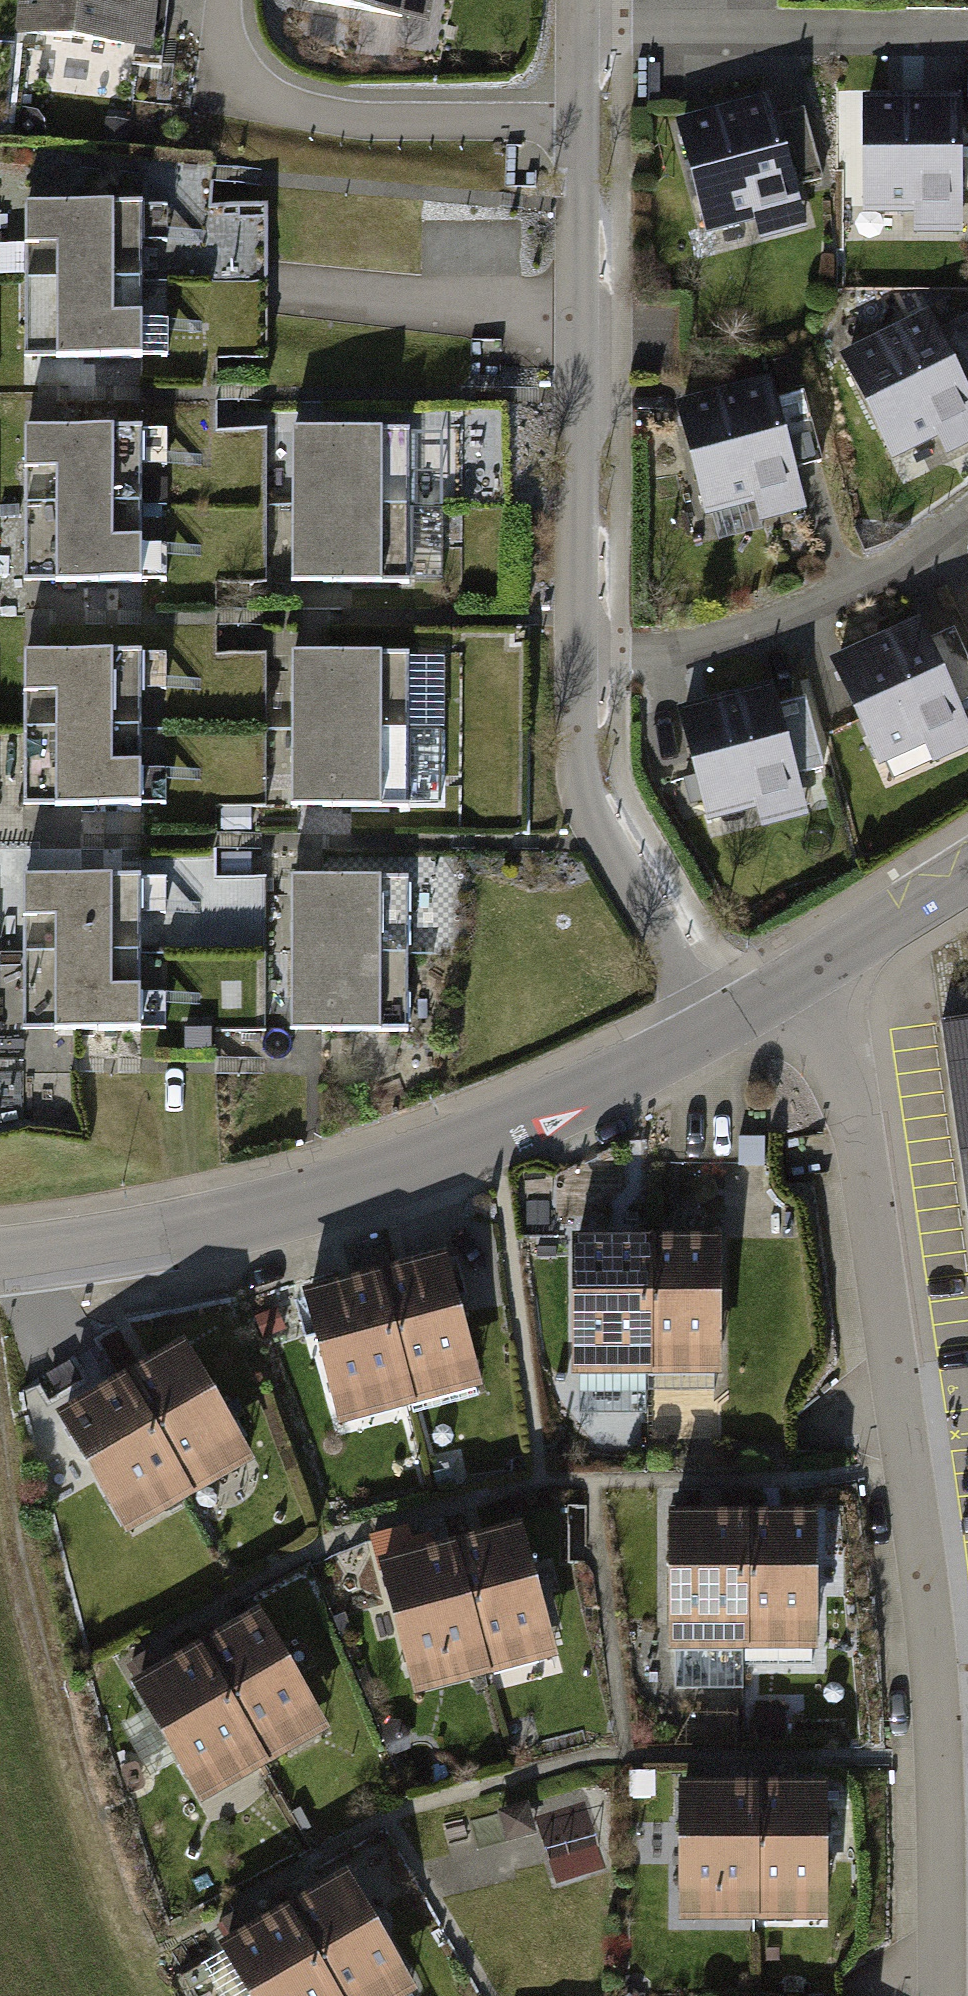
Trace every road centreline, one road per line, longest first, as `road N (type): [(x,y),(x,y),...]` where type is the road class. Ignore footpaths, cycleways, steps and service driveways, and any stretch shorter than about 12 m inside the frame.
road 1 (residential): [(794,973),(849,1072),(900,1401),(936,1758),(941,1995)]
road 2 (tertiary): [(722,1017),(495,1134),(308,1206),(0,1263)]
road 3 (residential): [(575,664),(576,29)]
road 4 (residential): [(967,516),(767,628),(575,664)]
road 5 (residential): [(722,1017),(607,835),(581,777),(575,664)]
road 6 (residential): [(576,29),(967,29)]
road 7 (tertiary): [(967,870),(794,973)]

